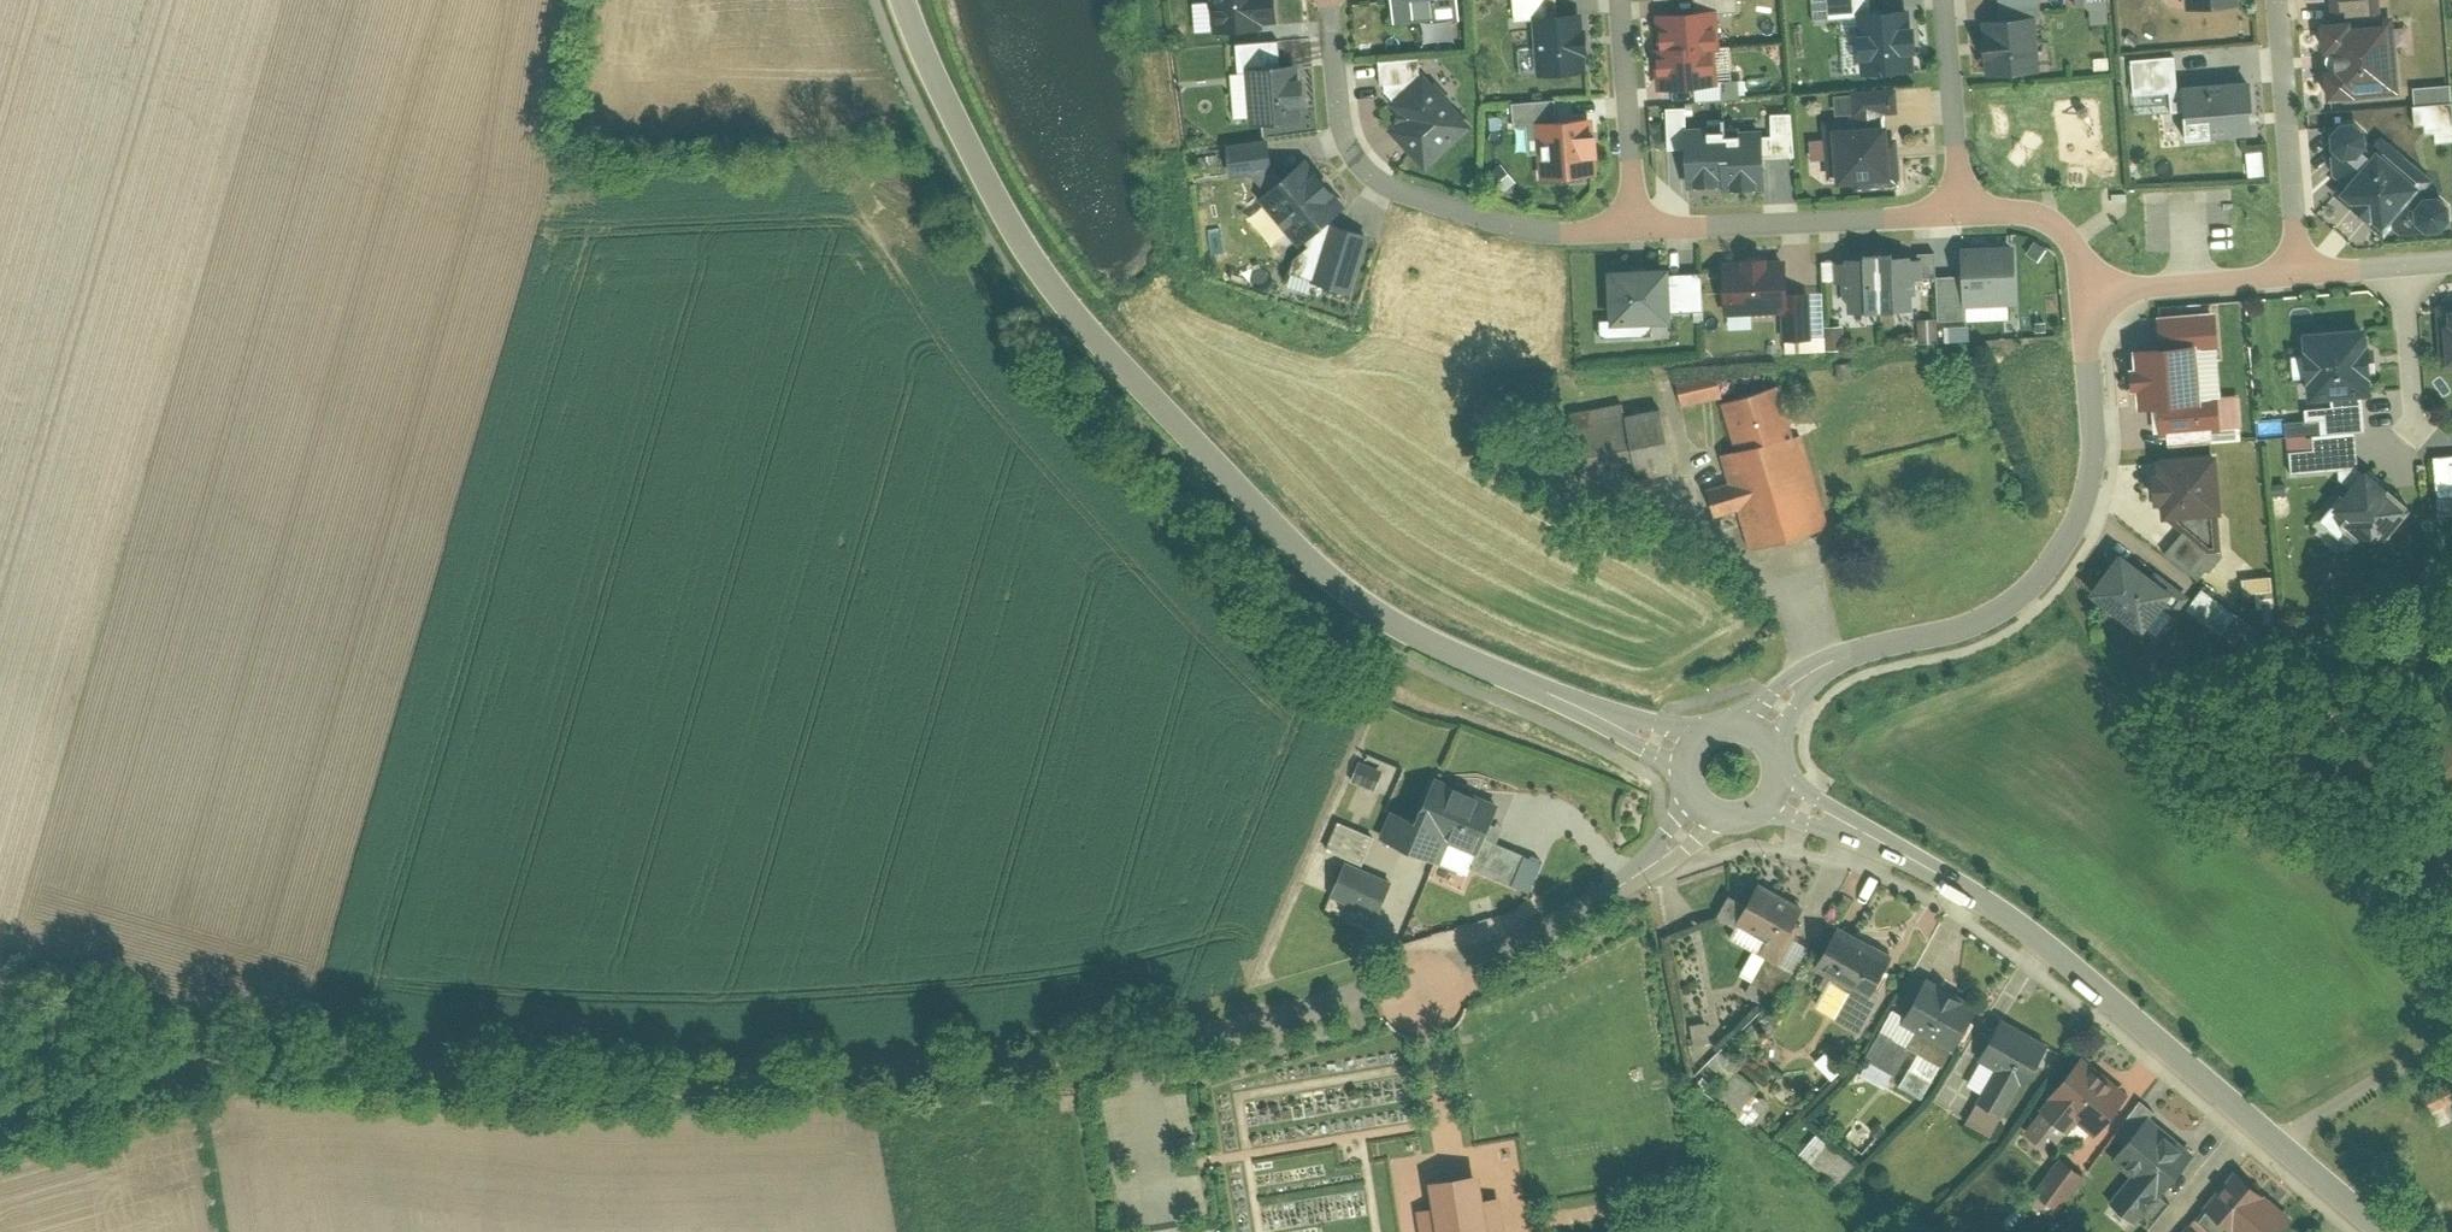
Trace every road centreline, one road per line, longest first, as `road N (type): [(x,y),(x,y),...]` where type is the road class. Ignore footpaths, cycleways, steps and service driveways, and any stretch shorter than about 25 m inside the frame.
road 1 (track): [(1123,1058),(644,1091),(222,1071),(0,1131)]
road 2 (unclassified): [(1689,753),(1441,650),(1328,577),(1035,264),(903,0)]
road 3 (unclassified): [(2386,1231),(2043,944),(1966,891),(1774,792)]
road 4 (residential): [(1705,815),(1668,849),(1547,925),(1425,983),(1123,1058)]
road 5 (residential): [(1754,736),(1813,673),(1952,633),(2034,587),(2084,516),(2100,431),(2091,291)]
road 6 (residential): [(1639,226),(1526,225),(1379,176),(1344,127),(1333,0)]
road 7 (residential): [(1964,209),(1639,226)]
road 8 (residential): [(2279,0),(2303,277)]
road 9 (residential): [(1639,226),(1623,0)]
road 10 (residential): [(2091,291),(2303,277)]
road 11 (residential): [(1946,0),(1964,209)]
road 12 (residential): [(2091,291),(2066,230),(2020,208),(1964,209)]
road 13 (residential): [(2402,435),(2385,271)]
road 14 (track): [(184,1079),(213,1231)]

